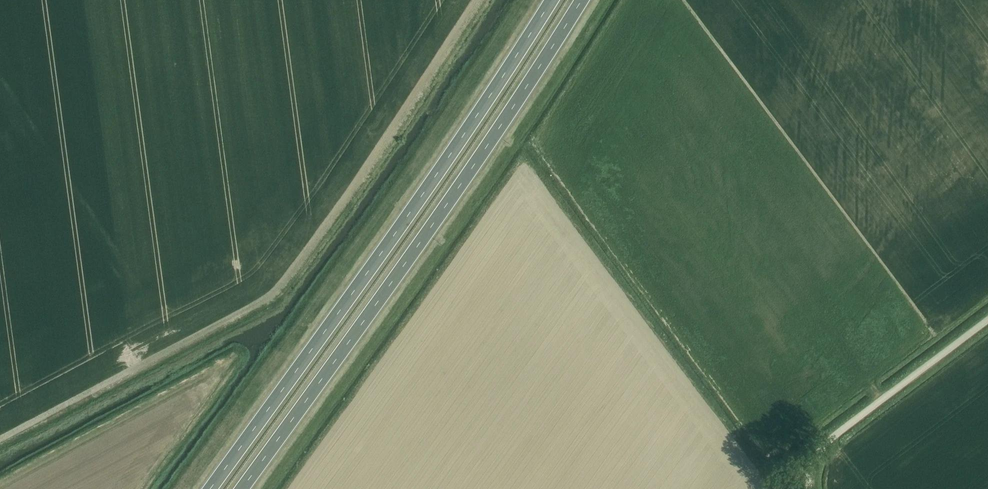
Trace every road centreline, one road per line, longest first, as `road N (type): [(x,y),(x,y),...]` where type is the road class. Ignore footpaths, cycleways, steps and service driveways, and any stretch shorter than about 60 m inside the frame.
road 1 (trunk): [(550,0),(209,488)]
road 2 (trunk): [(243,488),(582,0)]
road 3 (unclassified): [(801,488),(804,448),(828,418),(987,302)]

